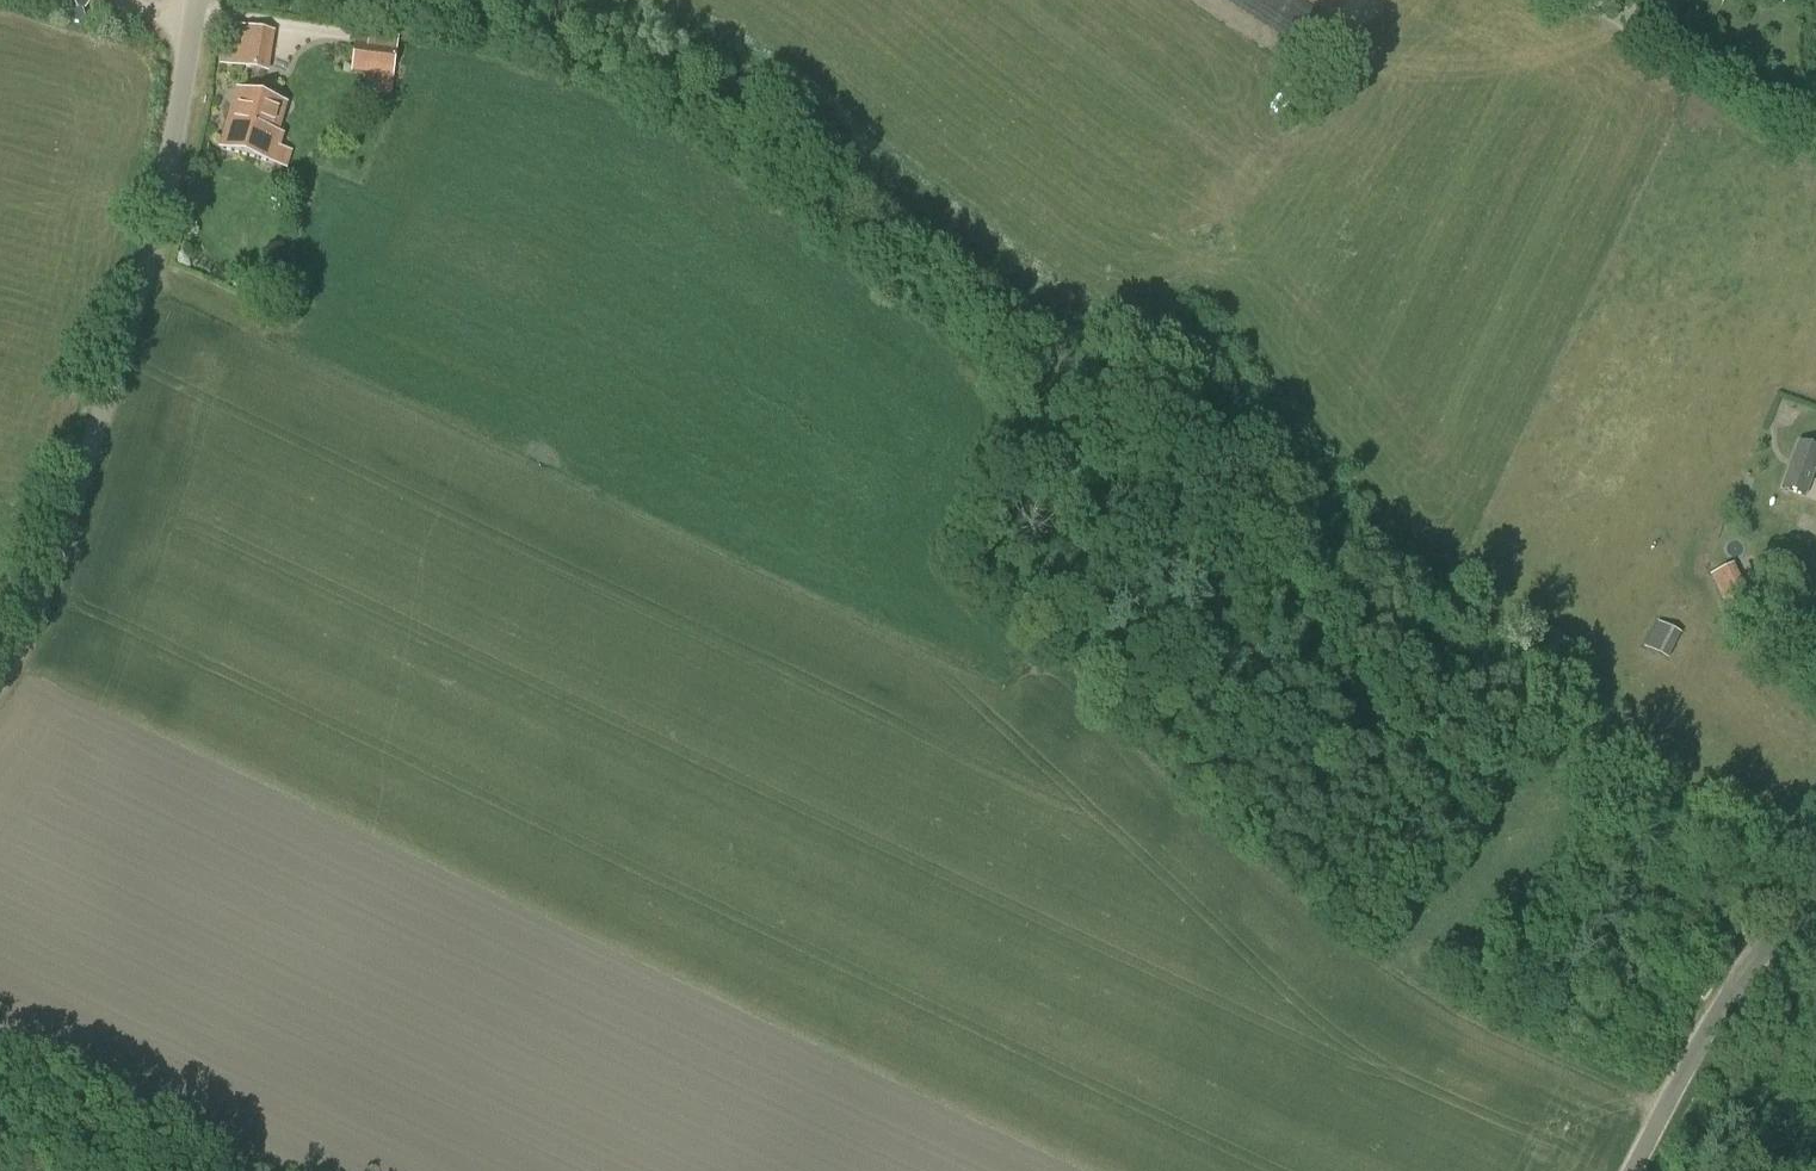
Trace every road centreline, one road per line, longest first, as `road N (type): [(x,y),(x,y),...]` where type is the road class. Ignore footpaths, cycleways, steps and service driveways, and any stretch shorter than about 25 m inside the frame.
road 1 (unclassified): [(0,679),(22,645),(149,255),(195,0)]
road 2 (unclassified): [(1639,1170),(1743,976),(1815,888)]
road 3 (unclassified): [(1815,131),(1674,57),(1588,0)]

